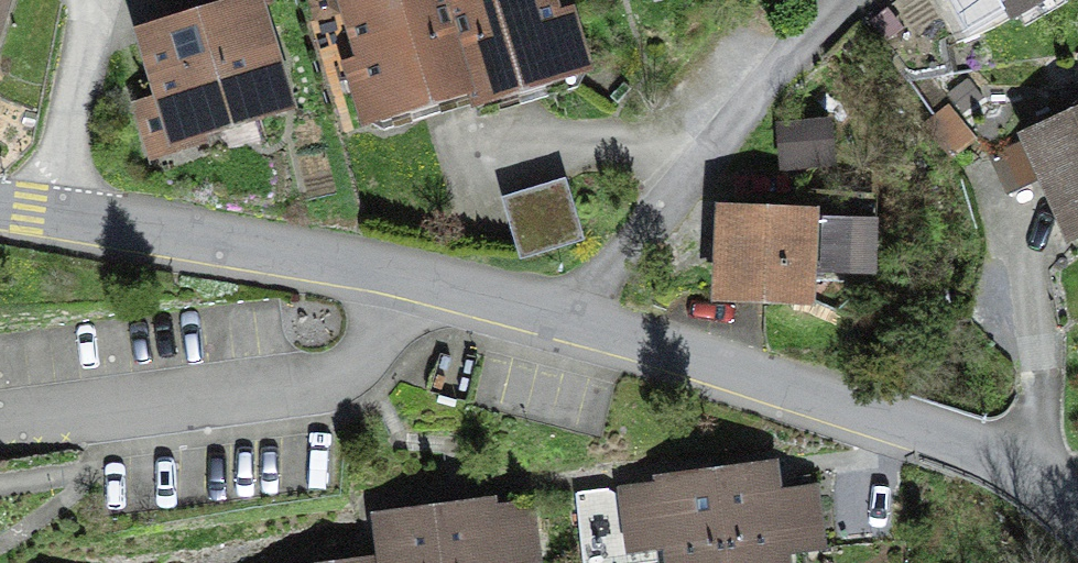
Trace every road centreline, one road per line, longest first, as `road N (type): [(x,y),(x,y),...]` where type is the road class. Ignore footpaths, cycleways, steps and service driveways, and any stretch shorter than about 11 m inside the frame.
road 1 (unclassified): [(54,217),(387,270),(994,454),(1077,503)]
road 2 (residential): [(89,0),(54,217)]

